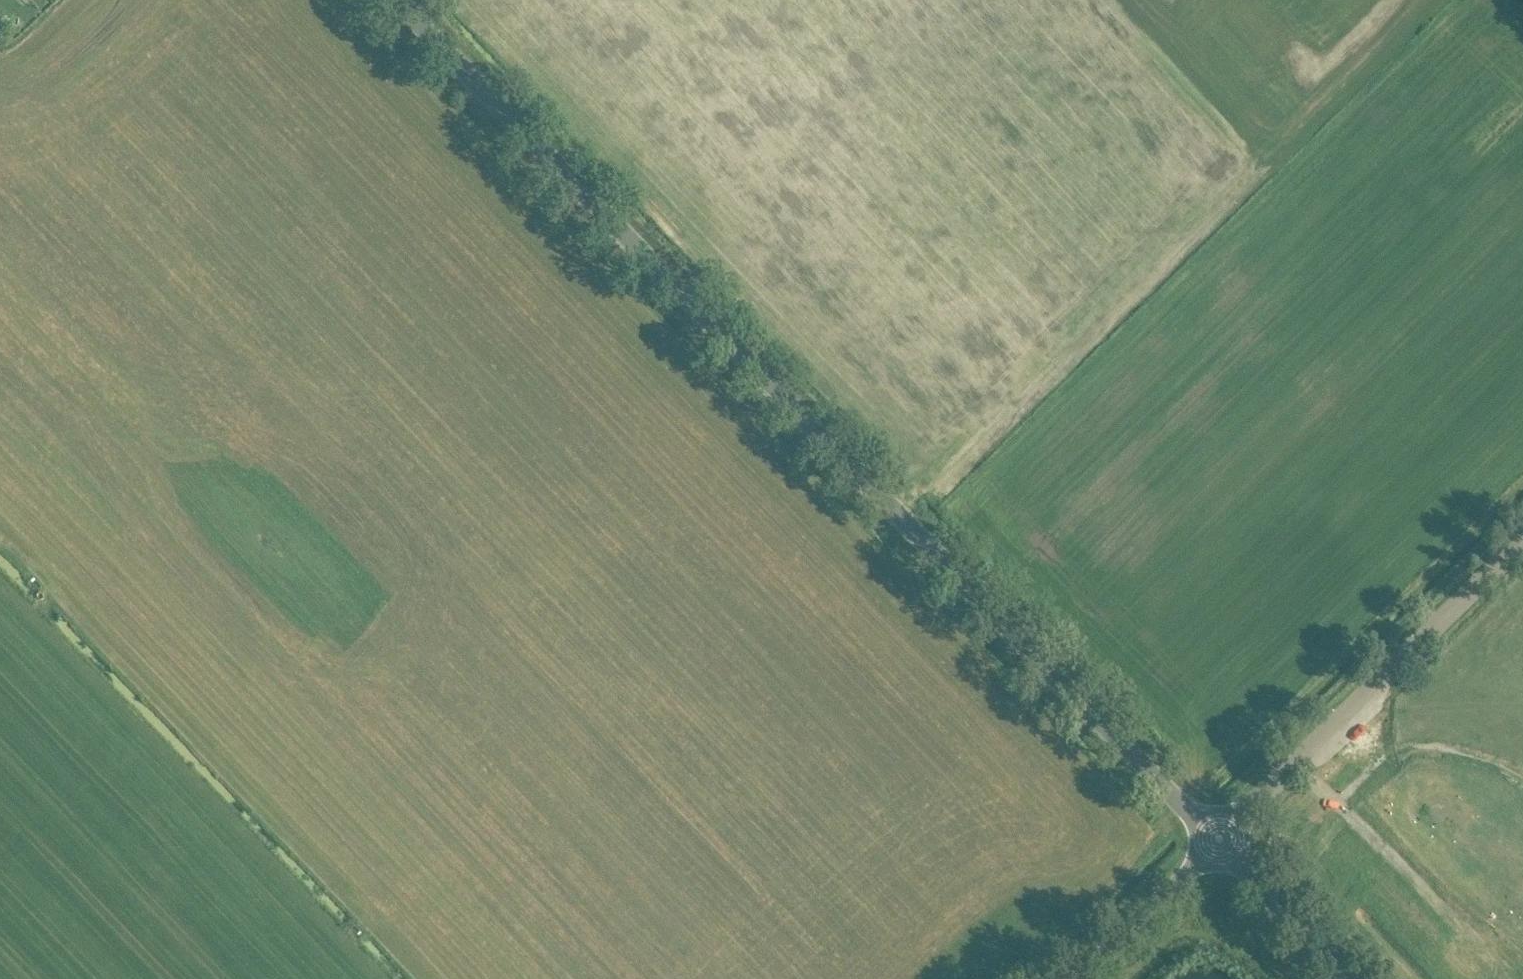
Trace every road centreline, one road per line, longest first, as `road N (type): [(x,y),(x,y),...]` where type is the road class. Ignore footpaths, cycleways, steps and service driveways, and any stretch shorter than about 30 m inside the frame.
road 1 (unclassified): [(1219,840),(399,0)]
road 2 (unclassified): [(1219,840),(1522,540)]
road 3 (unclassified): [(1077,978),(1219,840)]
road 4 (unclassified): [(1354,978),(1219,840)]

